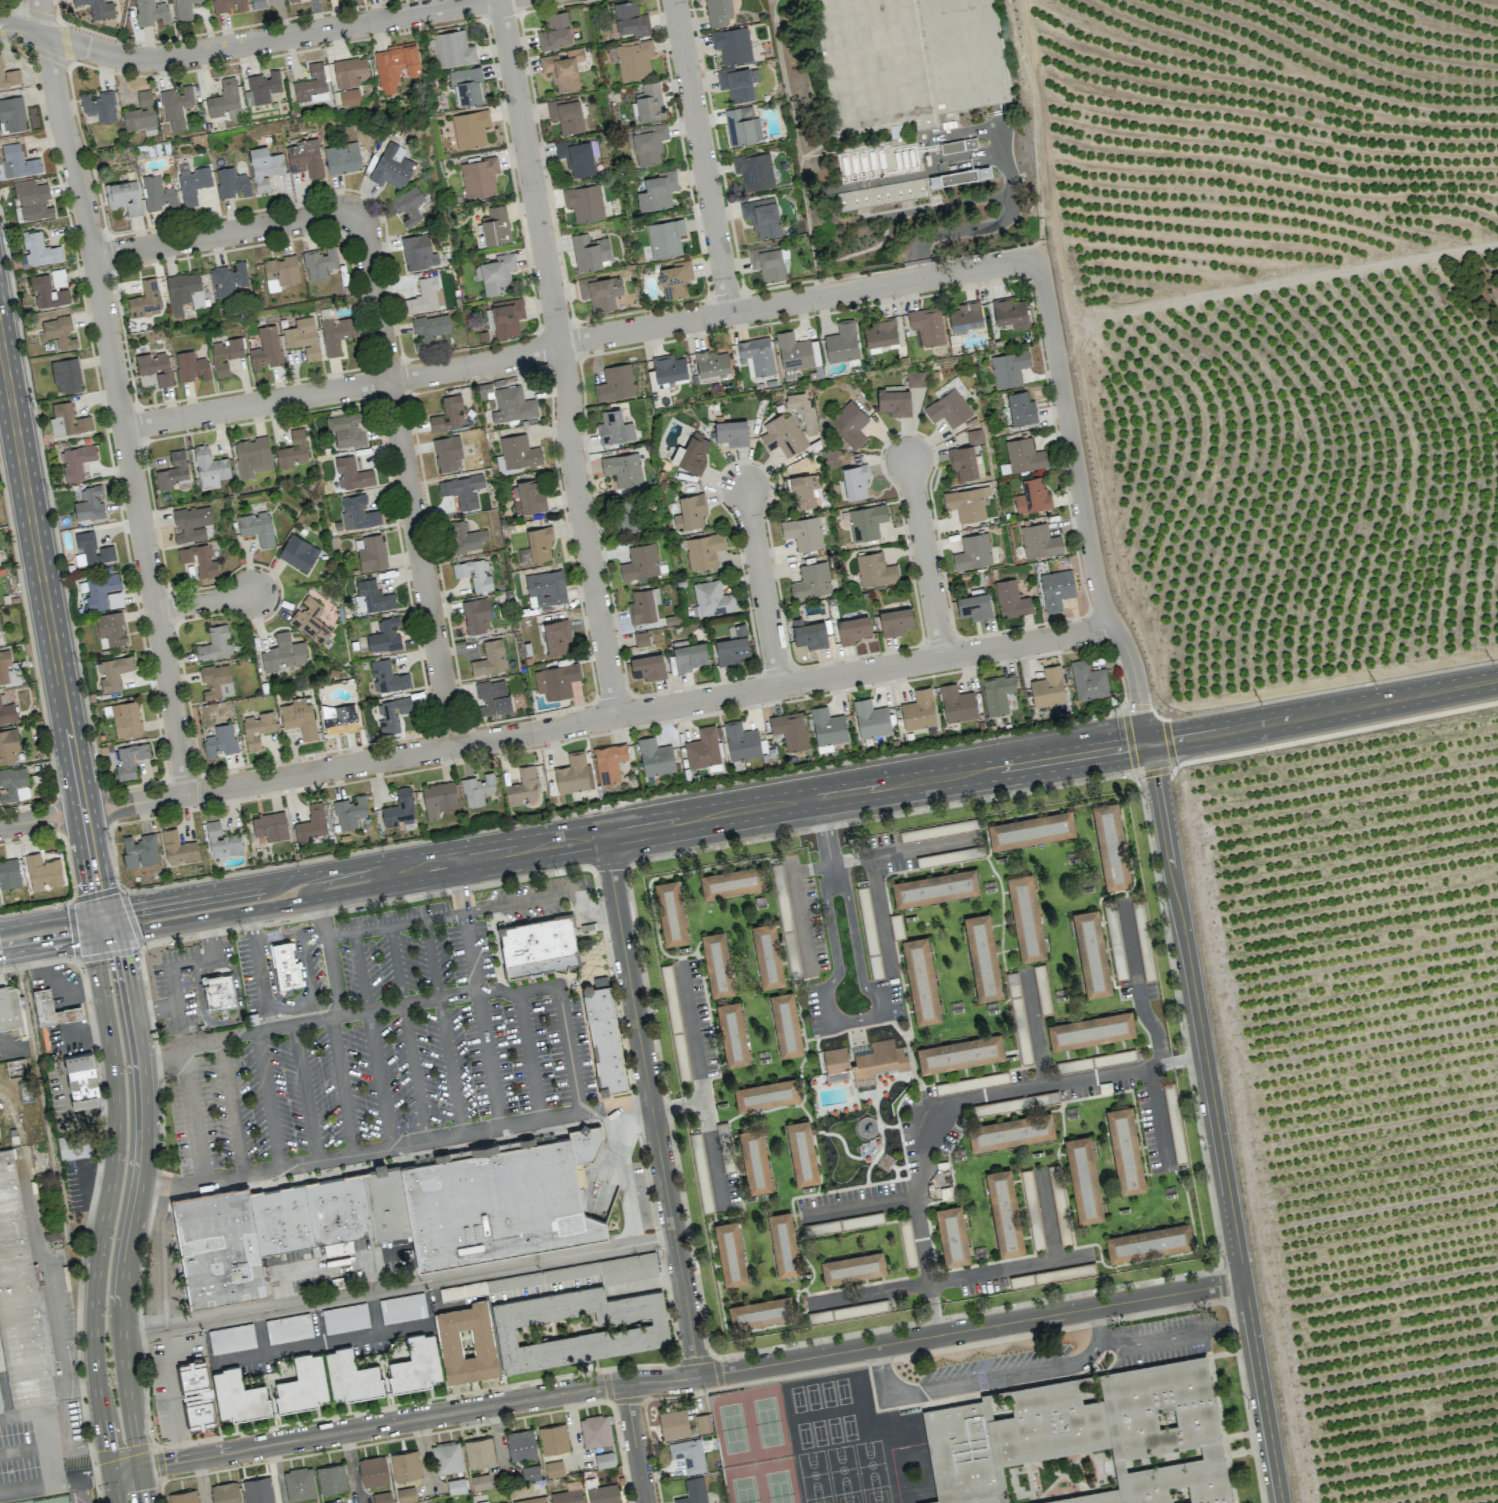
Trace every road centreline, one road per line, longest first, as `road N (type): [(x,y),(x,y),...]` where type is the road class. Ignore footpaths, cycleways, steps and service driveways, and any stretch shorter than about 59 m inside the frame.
road 1 (residential): [(139,1468),(1242,1279)]
road 2 (residential): [(186,794),(1113,627)]
road 3 (residential): [(122,427),(1039,258)]
road 4 (residential): [(1149,744),(1281,1502)]
road 5 (residential): [(616,715),(498,0)]
road 6 (secondary): [(603,834),(1149,744)]
road 7 (residential): [(603,834),(697,1377)]
road 8 (residential): [(452,748),(368,236),(357,217)]
road 9 (secondary): [(139,1468),(122,1306),(148,1150),(144,1063),(122,934)]
road 10 (secondary): [(91,939),(117,1101),(91,1340),(110,1473)]
road 11 (residential): [(1149,744),(1129,657),(1093,569),(1039,258)]
road 12 (tertiary): [(44,36),(158,59),(487,0)]
road 13 (tertiary): [(76,772),(0,340)]
road 14 (residential): [(122,427),(44,36)]
road 15 (residential): [(186,794),(122,427)]
road 16 (secondary): [(1149,744),(1497,680)]
road 17 (residential): [(832,873),(826,897),(839,974),(827,1006),(833,1021),(854,1025),(875,1018),(877,1003),(862,981),(846,892),(832,873)]
road 18 (residential): [(729,312),(673,0)]
road 19 (secondary): [(404,871),(367,862),(99,911)]
road 20 (secondary): [(91,939),(373,888)]
road 21 (residential): [(92,256),(334,212),(357,217)]
road 22 (residential): [(779,687),(744,486)]
road 23 (secondary): [(404,871),(603,834)]
road 24 (residential): [(942,657),(908,458)]
road 25 (residential): [(625,1383),(644,1502)]

